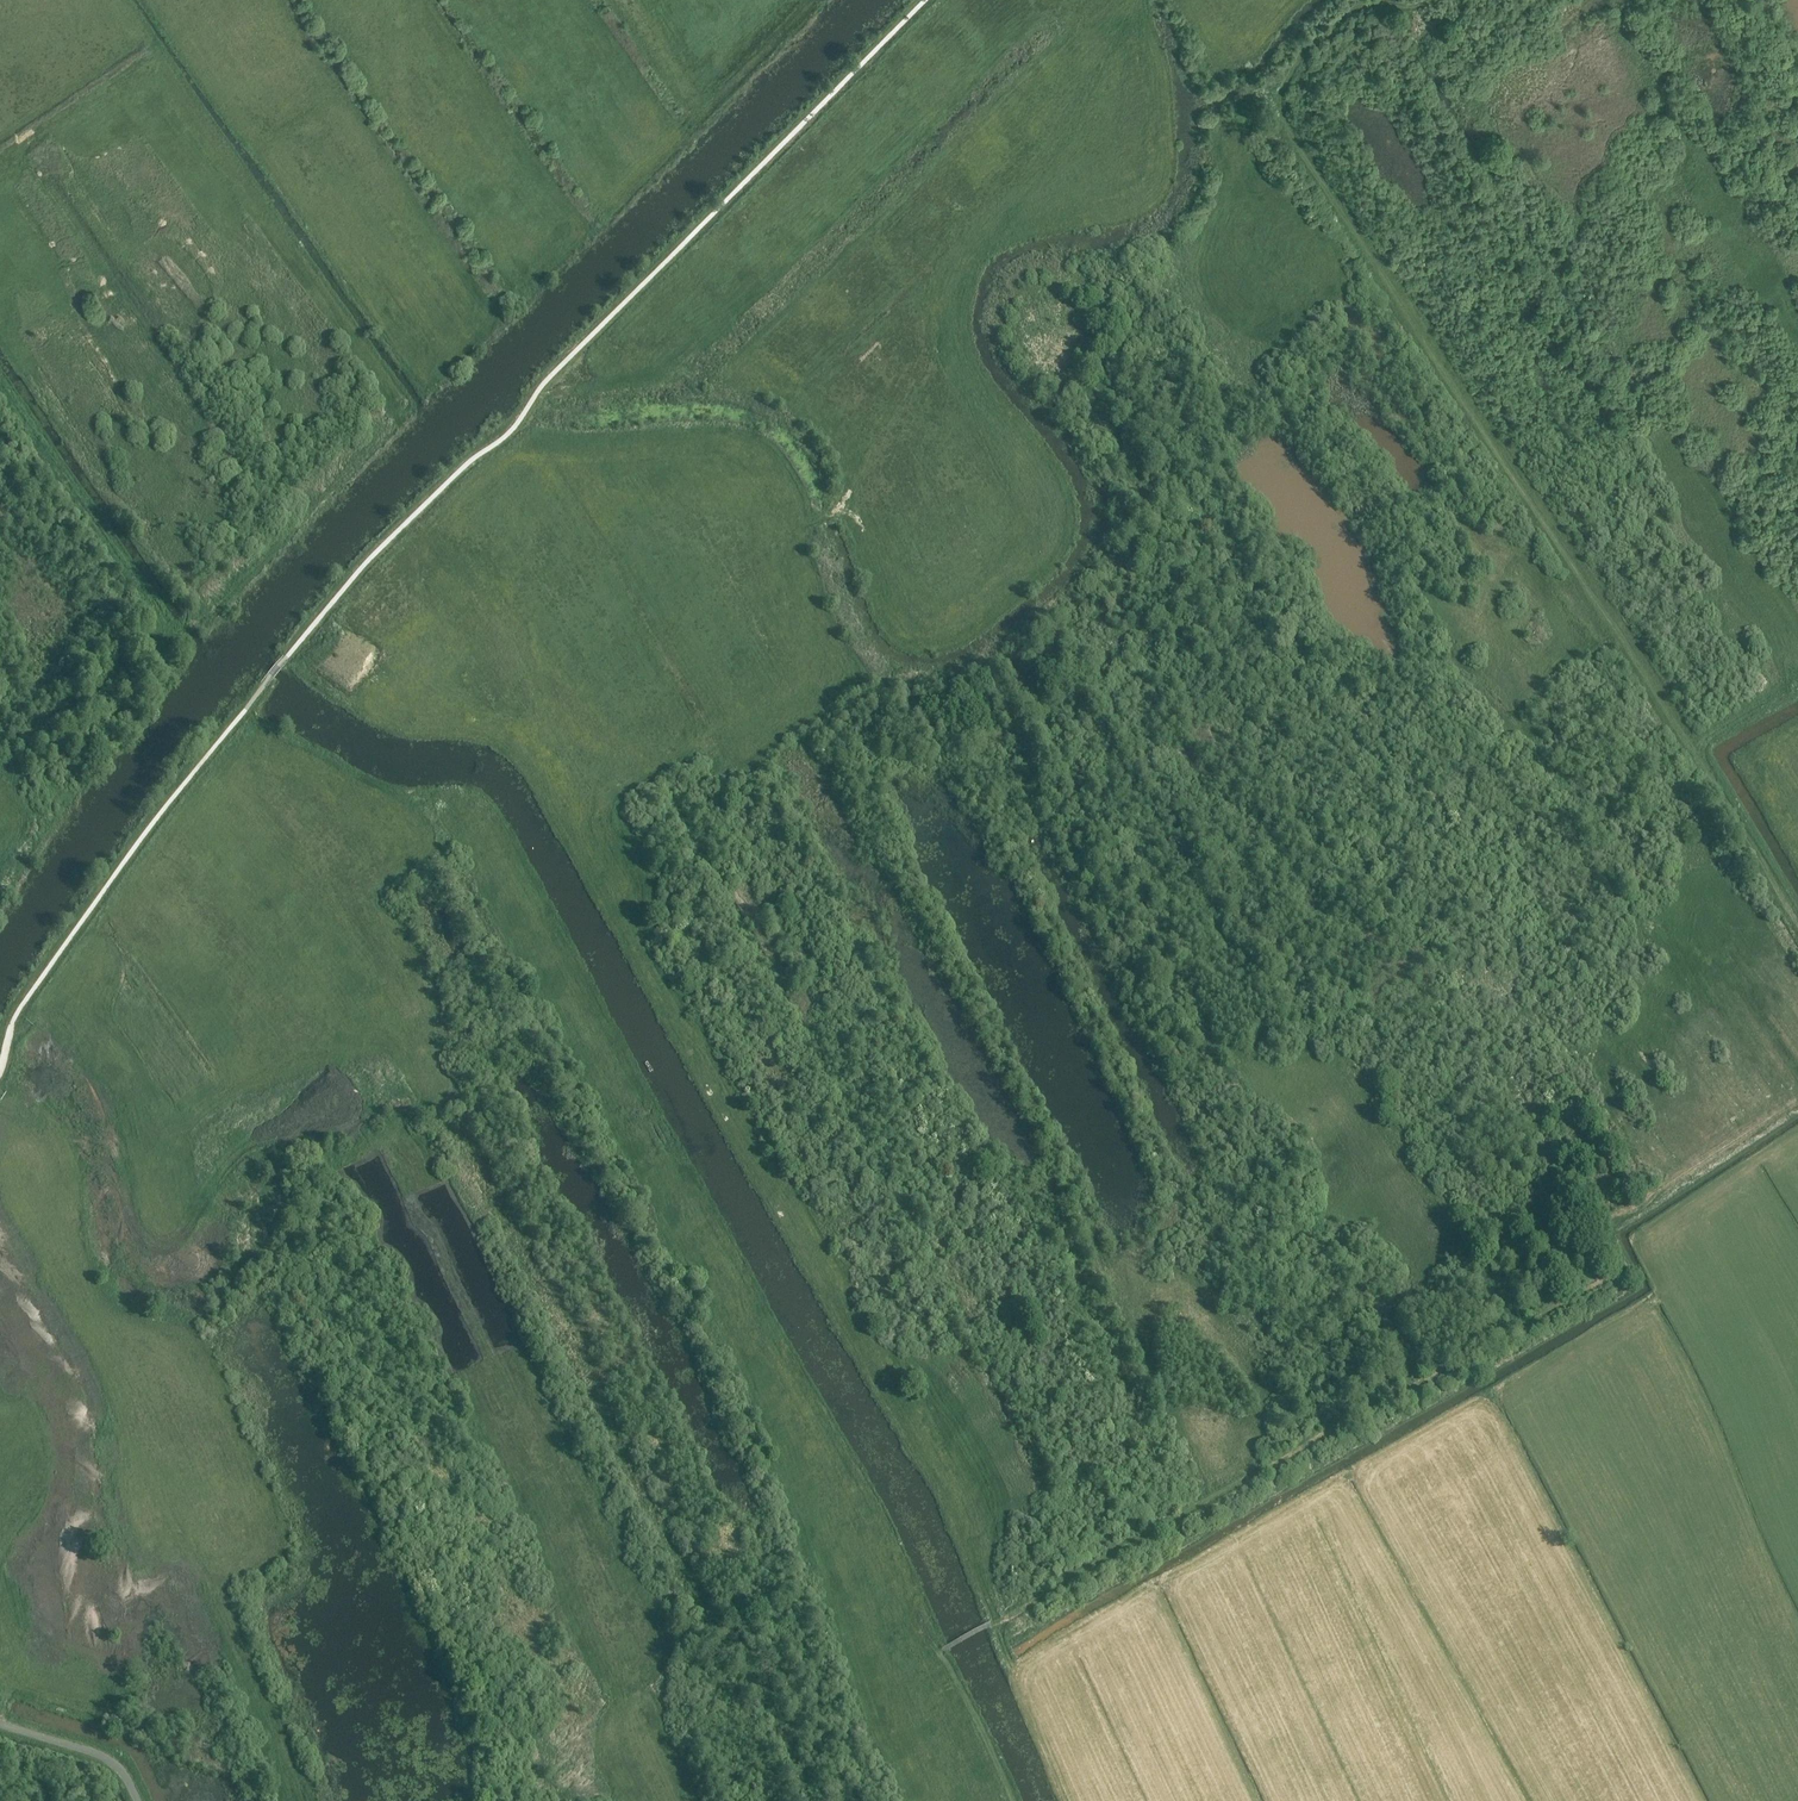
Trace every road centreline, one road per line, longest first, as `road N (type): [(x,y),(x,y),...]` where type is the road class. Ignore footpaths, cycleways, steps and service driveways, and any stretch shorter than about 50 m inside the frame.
road 1 (unclassified): [(137,1800),(106,1759),(0,1725)]

